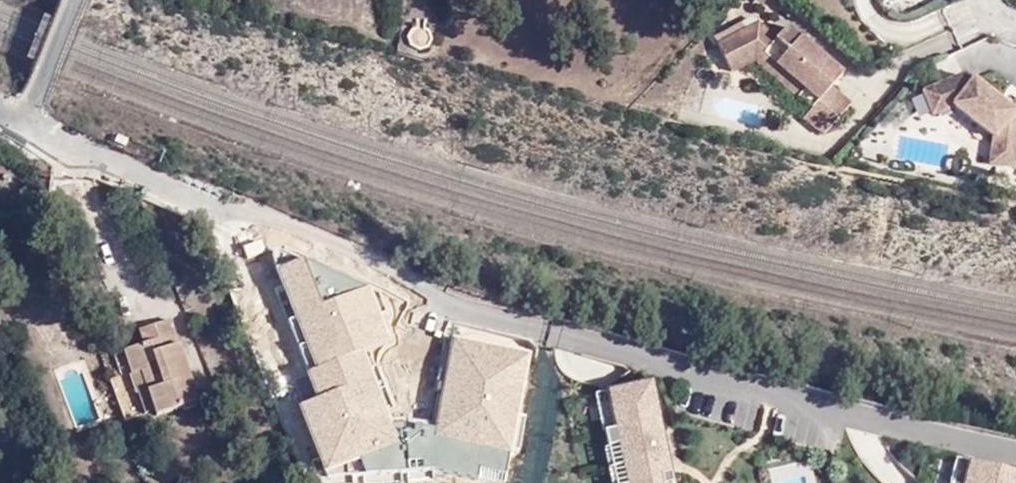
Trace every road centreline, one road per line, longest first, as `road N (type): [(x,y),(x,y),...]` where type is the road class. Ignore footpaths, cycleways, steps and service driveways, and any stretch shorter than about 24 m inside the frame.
road 1 (tertiary): [(76,0),(24,121),(0,109)]

